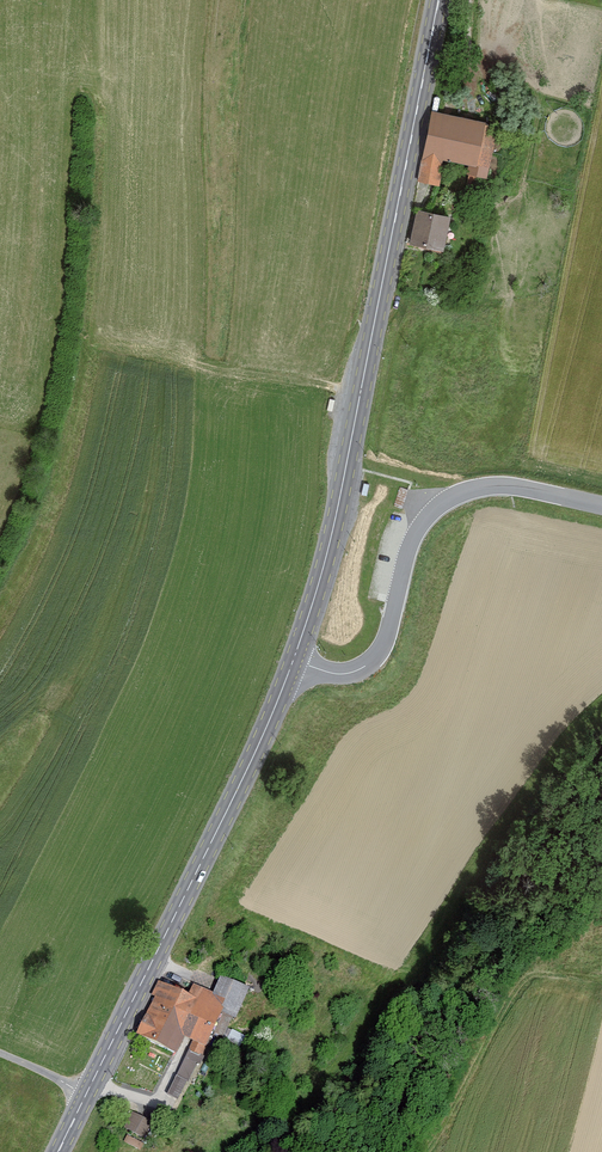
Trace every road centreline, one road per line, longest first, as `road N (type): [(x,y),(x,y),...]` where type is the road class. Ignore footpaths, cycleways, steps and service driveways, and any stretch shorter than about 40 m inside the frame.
road 1 (secondary): [(439,0),(329,560),(292,663)]
road 2 (secondary): [(292,663),(60,1151)]
road 3 (tertiary): [(292,663),(326,670),(372,656),(393,614),(414,532),(435,507),(466,490),(526,488),(601,505)]

